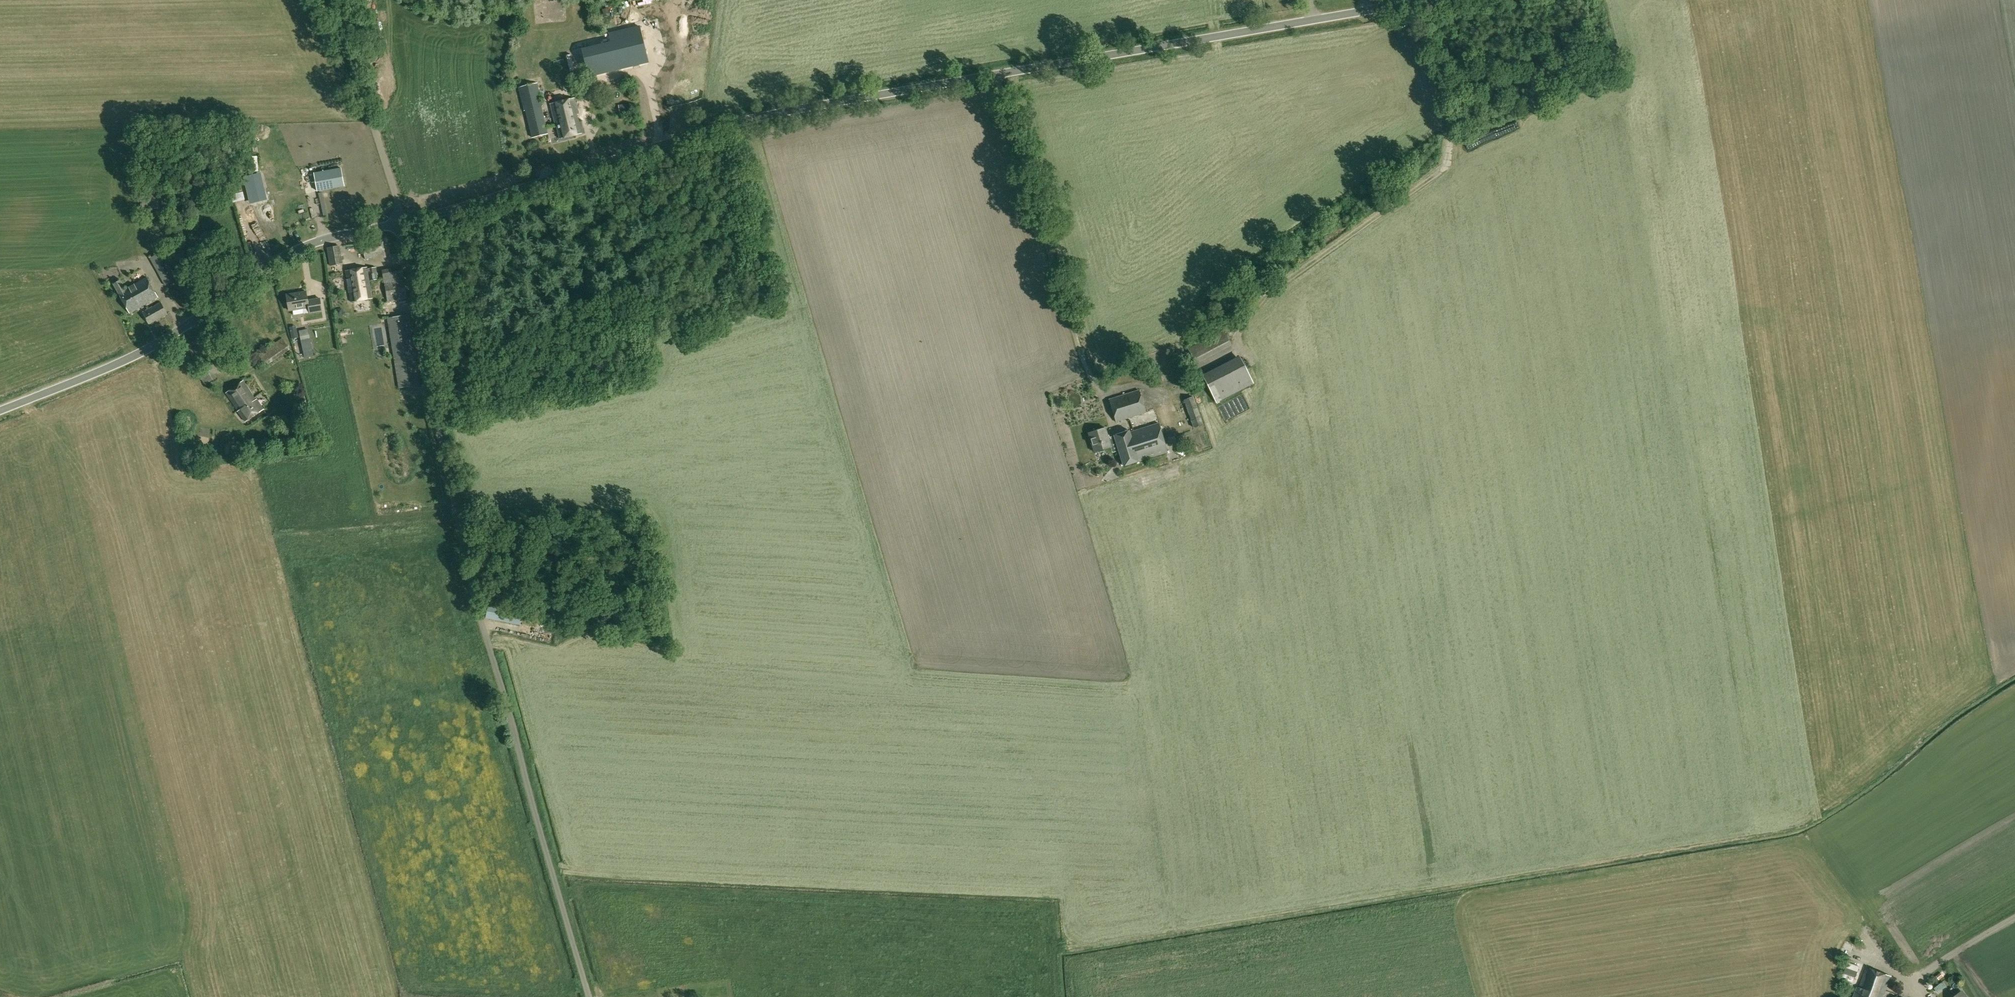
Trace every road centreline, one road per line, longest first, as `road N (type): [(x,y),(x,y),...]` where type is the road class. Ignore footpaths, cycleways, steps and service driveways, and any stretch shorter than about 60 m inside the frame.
road 1 (unclassified): [(402,221),(767,116),(1437,0)]
road 2 (residential): [(588,996),(457,519),(402,221)]
road 3 (unclassified): [(0,409),(145,352),(287,254),(402,221)]
road 4 (residential): [(402,221),(333,0)]

